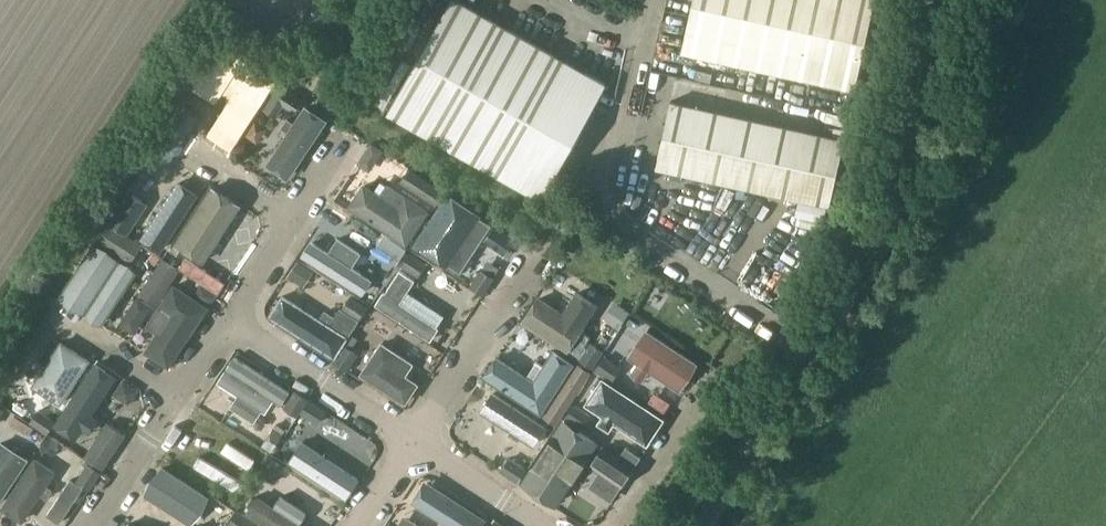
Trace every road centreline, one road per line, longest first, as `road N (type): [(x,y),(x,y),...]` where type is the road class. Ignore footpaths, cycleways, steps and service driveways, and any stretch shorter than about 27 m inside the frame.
road 1 (unclassified): [(650,0),(611,189),(622,223),(813,350)]
road 2 (unclassified): [(813,350),(885,225),(919,123),(938,0)]
road 3 (residential): [(229,315),(413,441)]
road 4 (residential): [(413,441),(534,254)]
road 5 (unclassified): [(700,525),(813,350)]
road 6 (residential): [(615,525),(719,369)]
road 7 (residential): [(89,525),(178,391)]
road 8 (residential): [(295,215),(169,133)]
road 9 (residential): [(413,441),(537,525)]
road 10 (residential): [(178,391),(53,310)]

